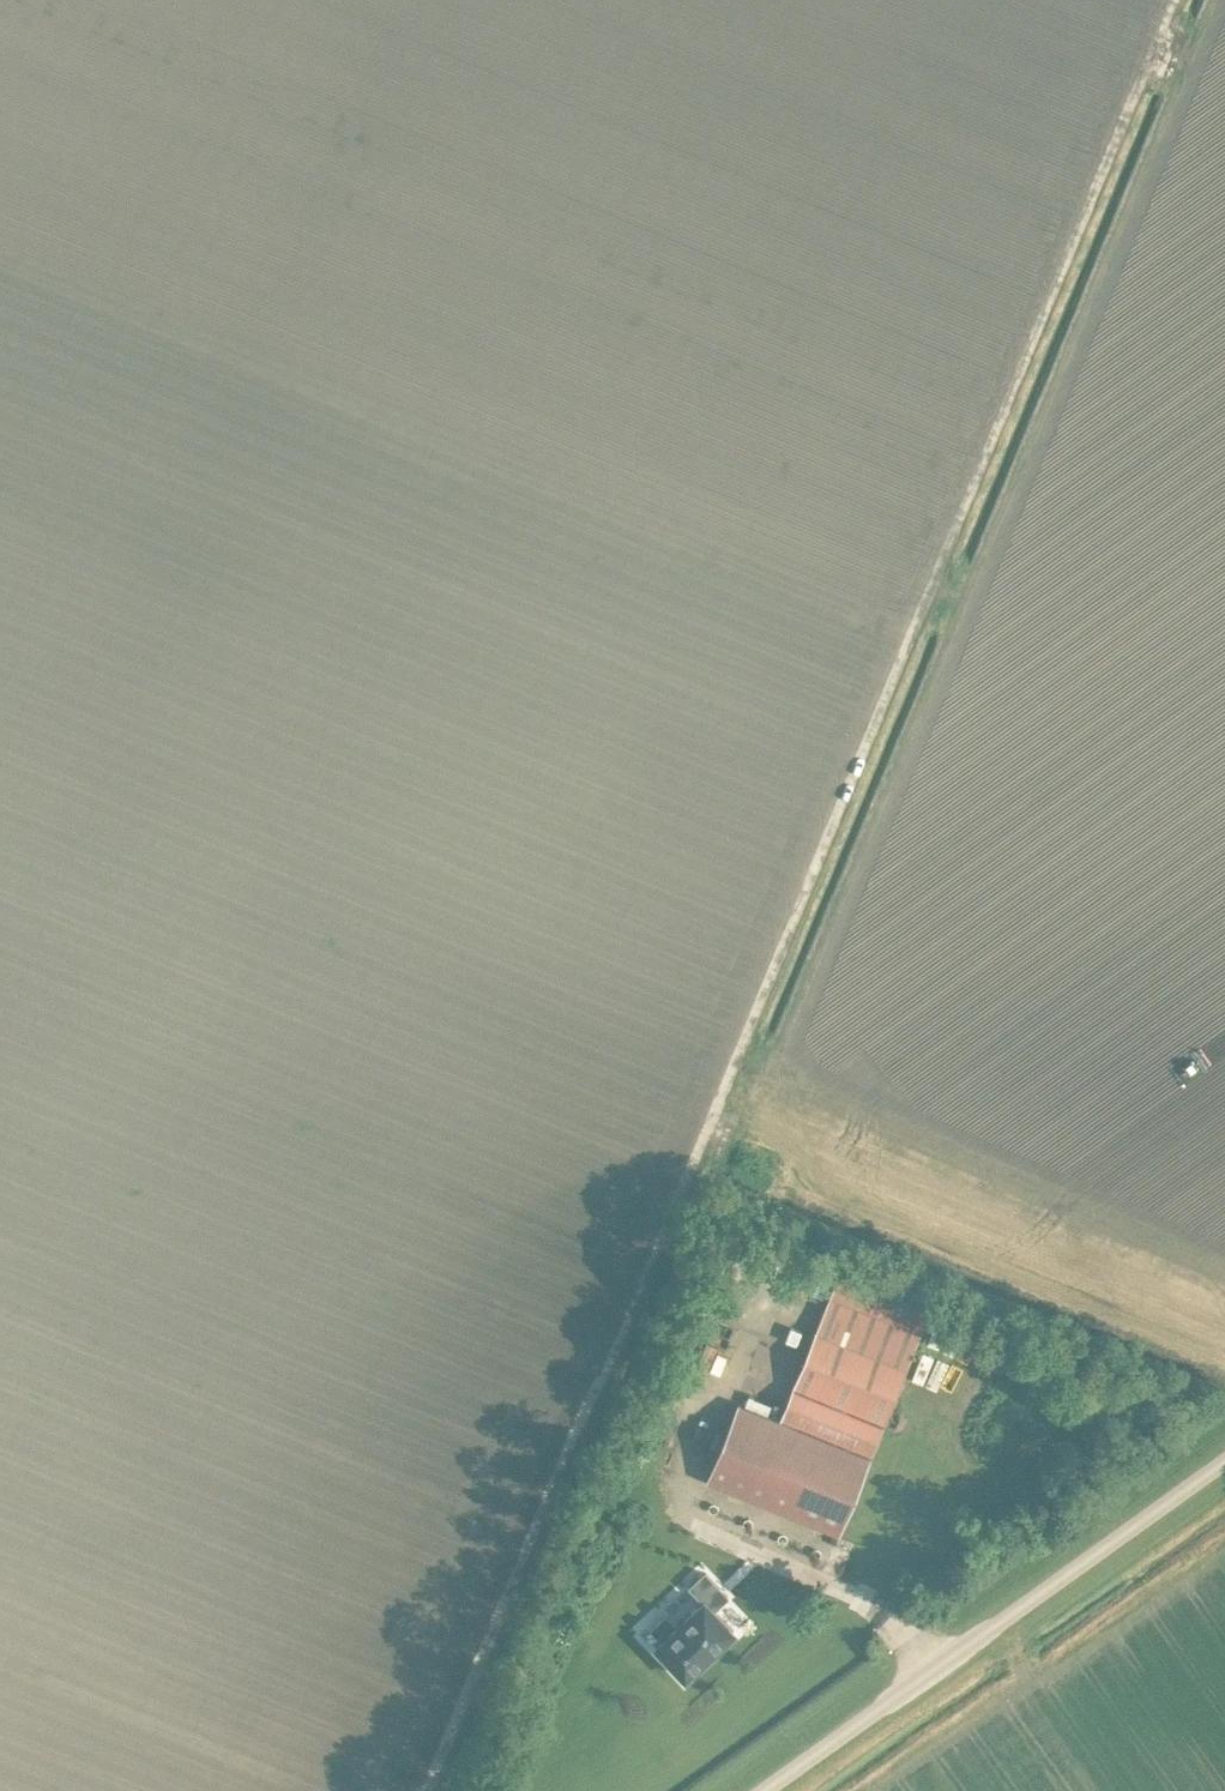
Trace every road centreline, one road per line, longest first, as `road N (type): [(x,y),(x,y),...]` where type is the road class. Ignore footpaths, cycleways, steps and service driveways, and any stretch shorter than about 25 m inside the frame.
road 1 (unclassified): [(777,1790),(1224,1473)]

